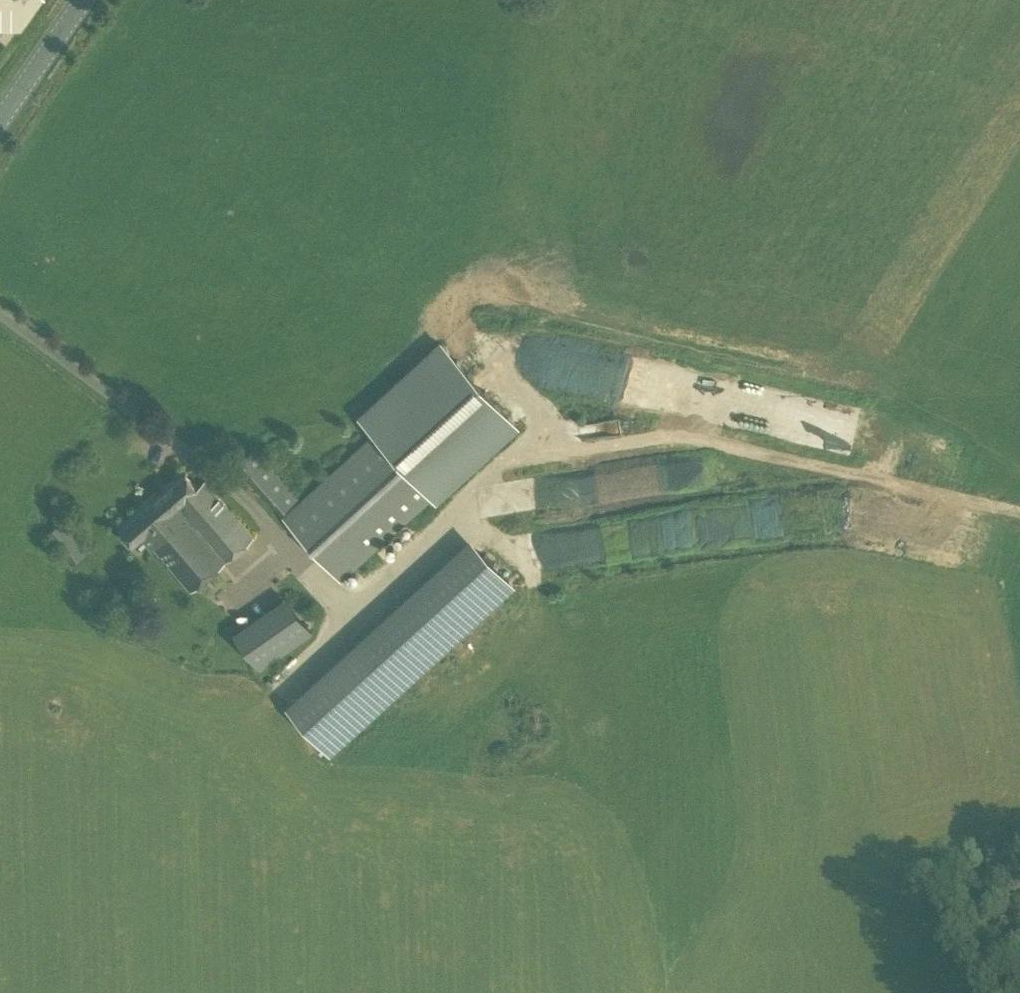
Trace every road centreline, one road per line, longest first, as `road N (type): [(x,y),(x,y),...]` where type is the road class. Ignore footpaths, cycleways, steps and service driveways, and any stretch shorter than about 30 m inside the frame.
road 1 (secondary): [(0,123),(84,0)]

